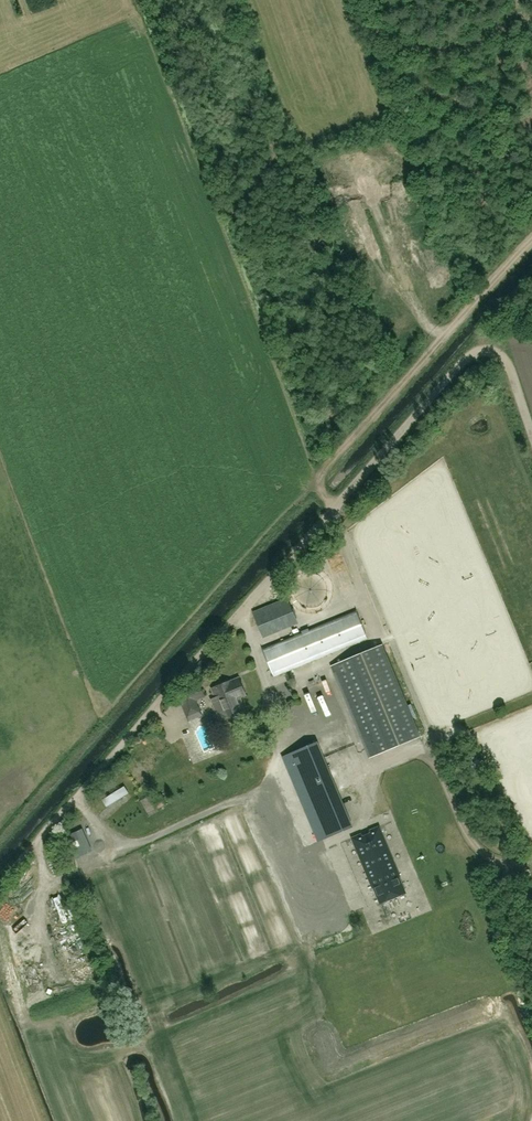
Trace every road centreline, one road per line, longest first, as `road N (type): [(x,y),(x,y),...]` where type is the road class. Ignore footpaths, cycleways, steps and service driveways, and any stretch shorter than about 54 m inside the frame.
road 1 (track): [(0,881),(333,504)]
road 2 (track): [(333,504),(320,486),(323,471),(531,238)]
road 3 (track): [(333,504),(479,352),(502,357),(531,431)]
road 4 (track): [(531,237),(496,132),(508,28)]
road 5 (track): [(368,0),(381,33),(401,48),(436,48),(508,28)]

